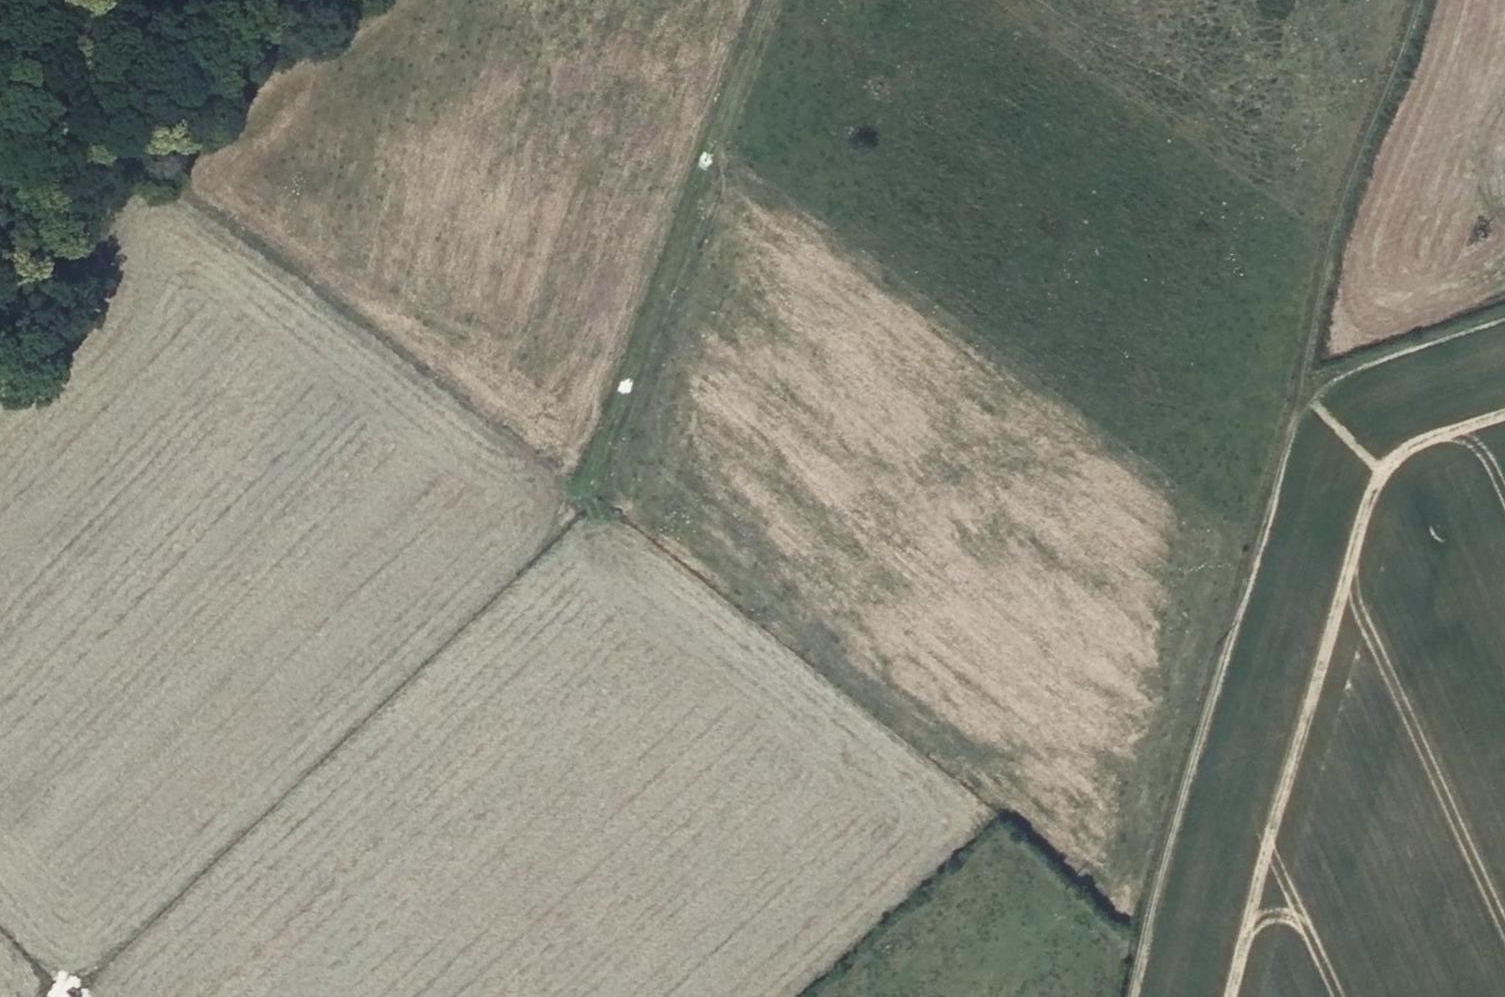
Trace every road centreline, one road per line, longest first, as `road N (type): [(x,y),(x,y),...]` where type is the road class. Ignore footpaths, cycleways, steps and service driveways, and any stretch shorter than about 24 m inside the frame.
road 1 (track): [(1296,390),(1504,321)]

